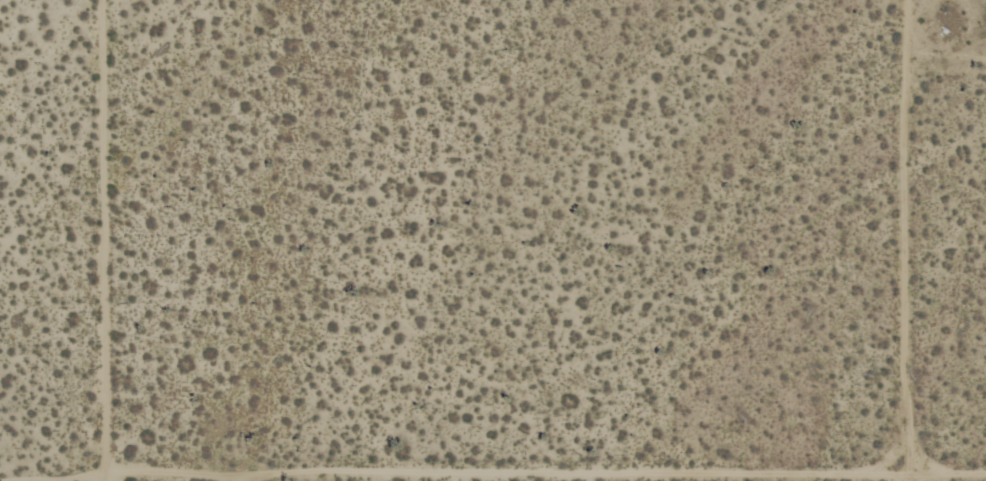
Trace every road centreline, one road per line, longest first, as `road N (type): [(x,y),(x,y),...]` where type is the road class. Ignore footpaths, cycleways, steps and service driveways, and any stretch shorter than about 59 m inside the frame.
road 1 (track): [(103,466),(985,475)]
road 2 (track): [(103,480),(106,0)]
road 3 (track): [(907,480),(905,0)]

